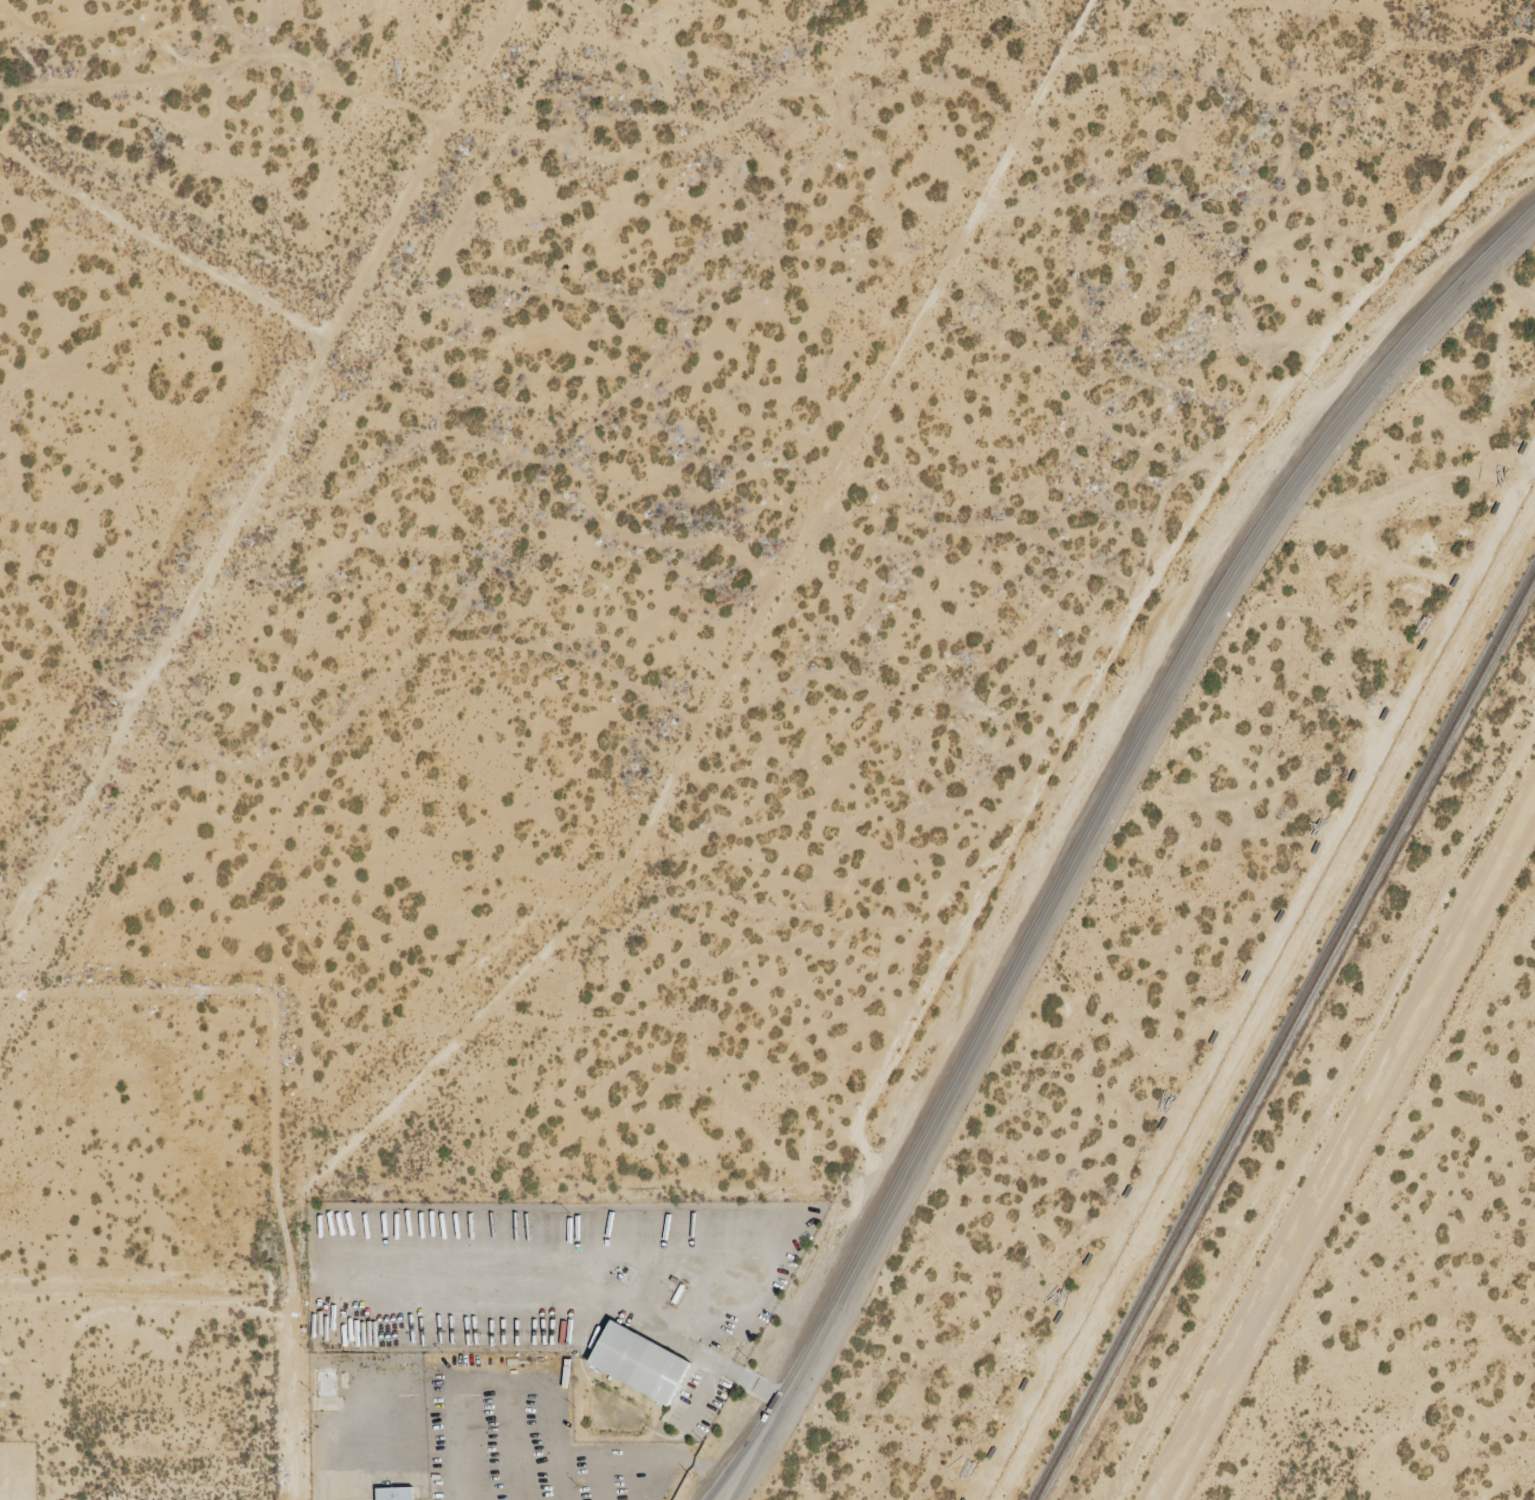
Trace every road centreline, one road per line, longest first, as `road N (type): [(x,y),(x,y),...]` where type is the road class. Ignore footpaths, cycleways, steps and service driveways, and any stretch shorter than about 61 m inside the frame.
road 1 (tertiary): [(1534,214),(1357,402),(1220,597),(762,1441)]
road 2 (track): [(516,0),(337,331),(321,337),(0,142)]

